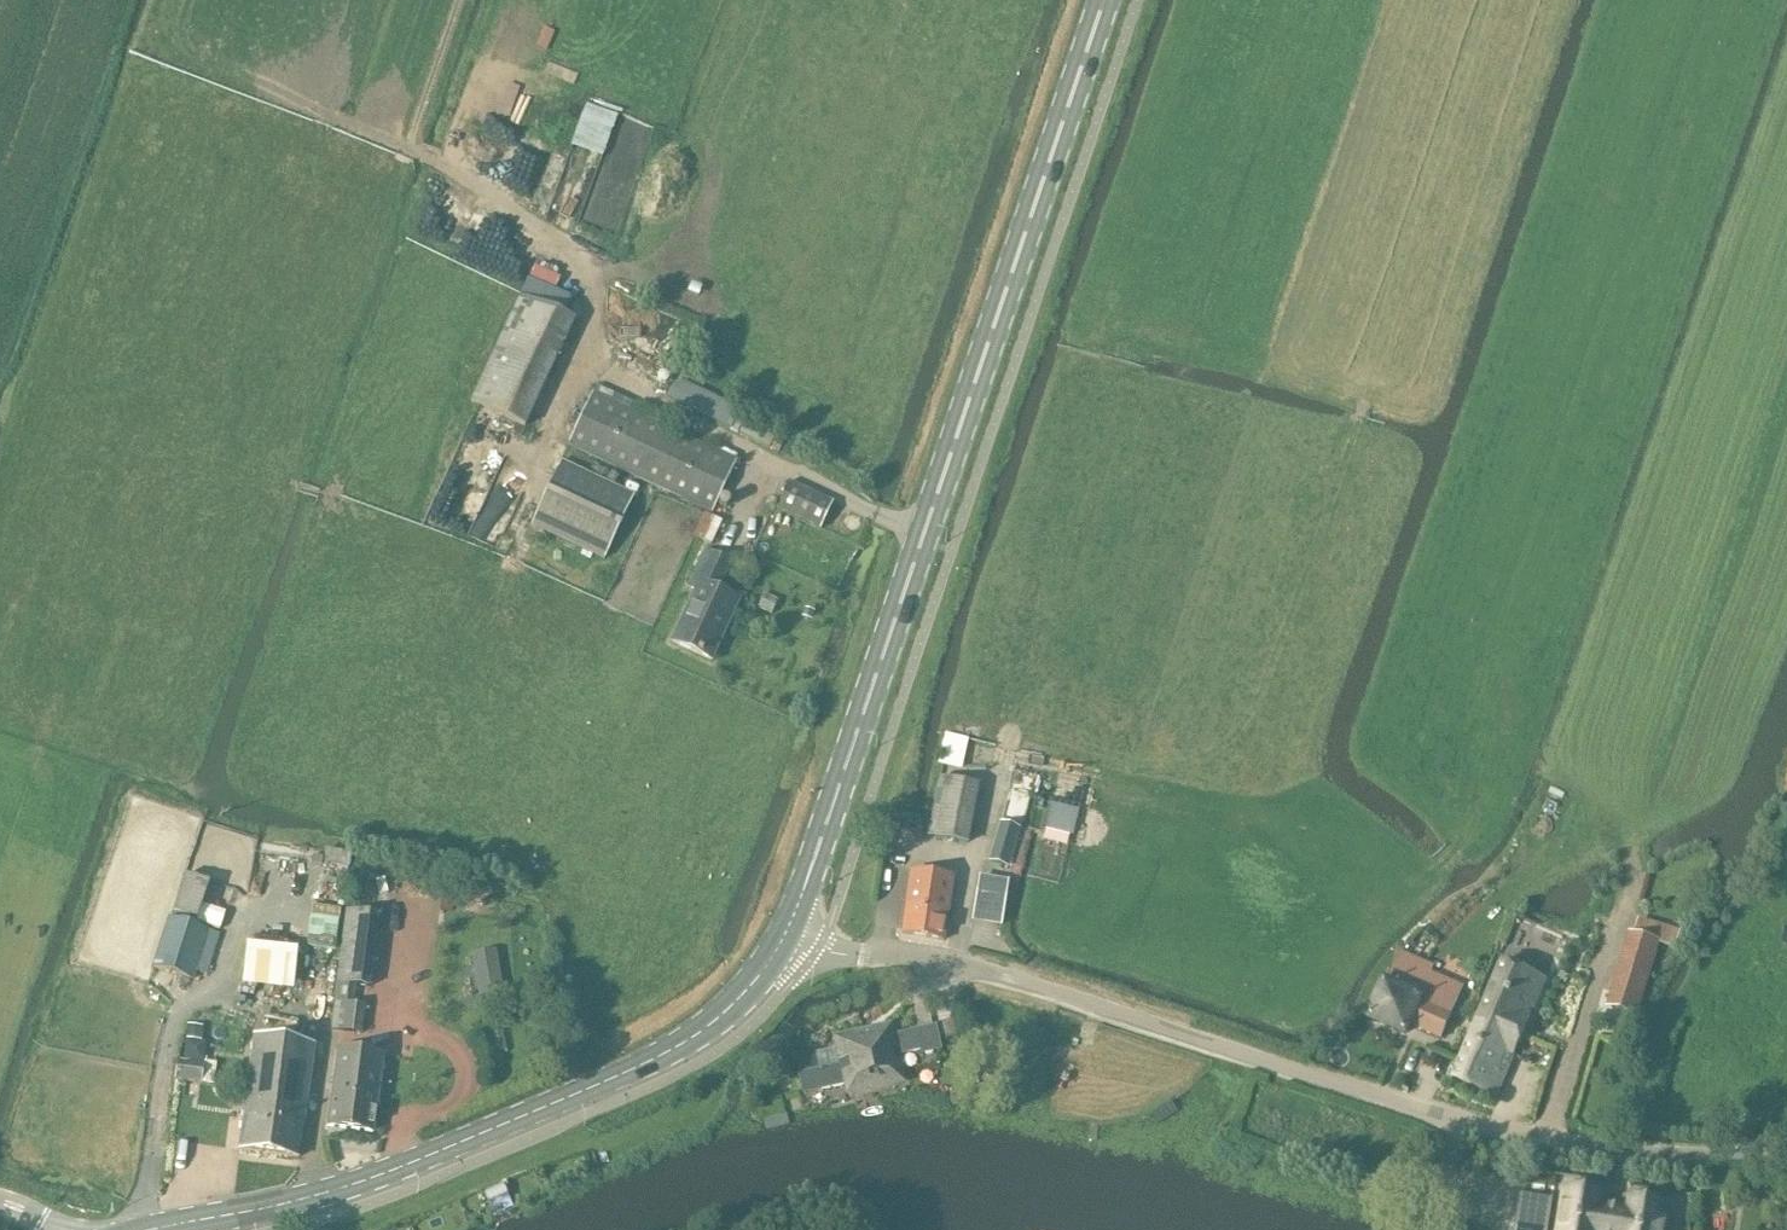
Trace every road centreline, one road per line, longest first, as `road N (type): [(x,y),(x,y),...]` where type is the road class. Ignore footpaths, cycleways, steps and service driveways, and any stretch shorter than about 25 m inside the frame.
road 1 (unclassified): [(784,938),(816,951),(926,957),(986,972),(1450,1119),(1547,1140),(1690,1156),(1786,1152)]
road 2 (secondary): [(784,938),(1104,0)]
road 3 (secondary): [(149,1229),(268,1212),(365,1183),(644,1062),(742,998),(784,938)]
road 4 (track): [(455,0),(405,144),(301,103)]

